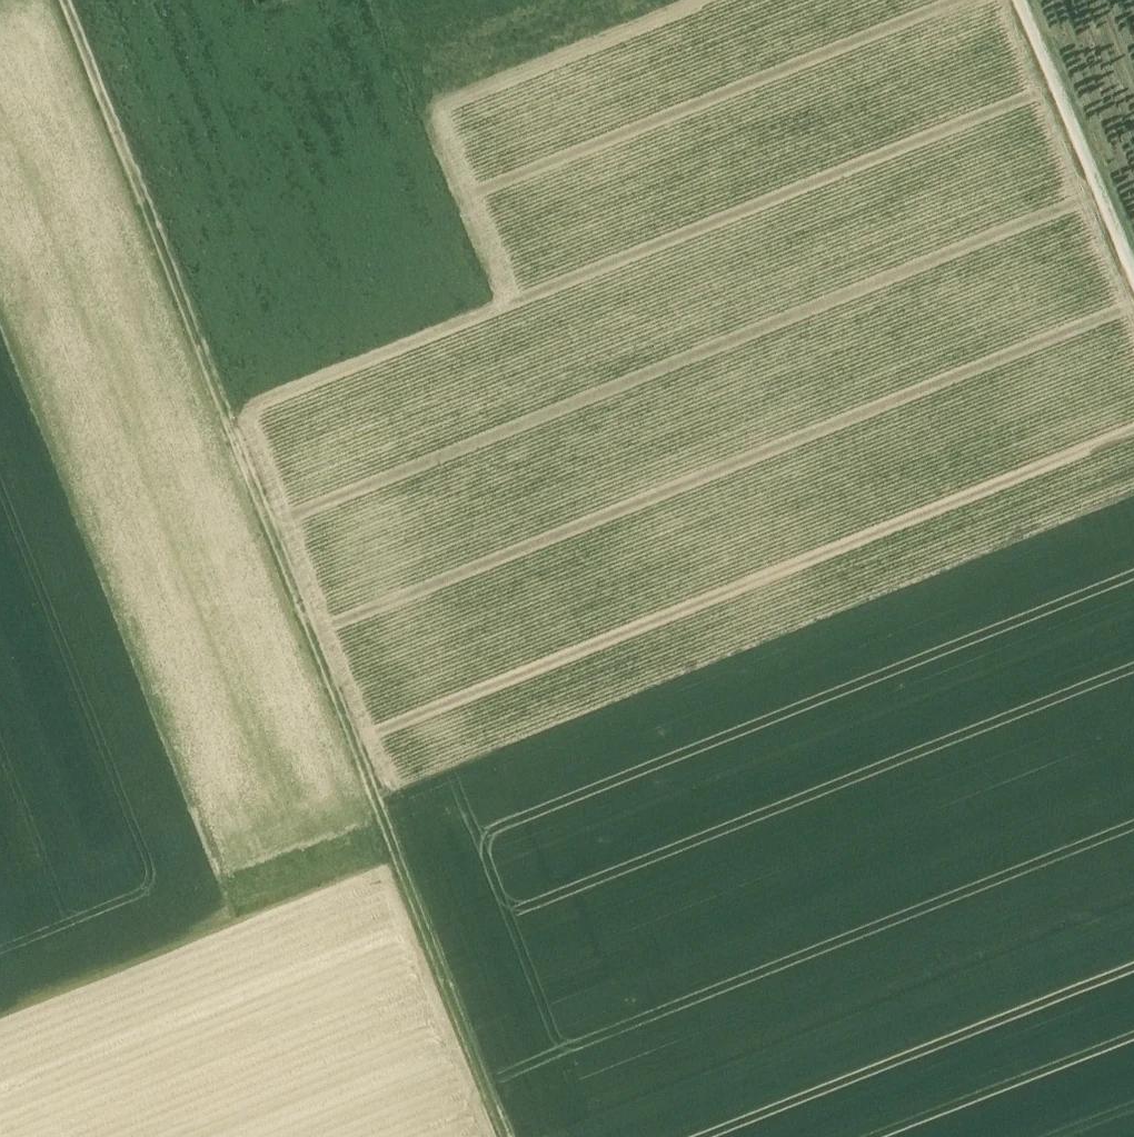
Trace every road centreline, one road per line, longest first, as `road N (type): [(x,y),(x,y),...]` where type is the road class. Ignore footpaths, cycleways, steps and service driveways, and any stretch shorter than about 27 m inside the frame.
road 1 (track): [(64,0),(290,549),(515,1136)]
road 2 (track): [(1133,277),(1020,0)]

